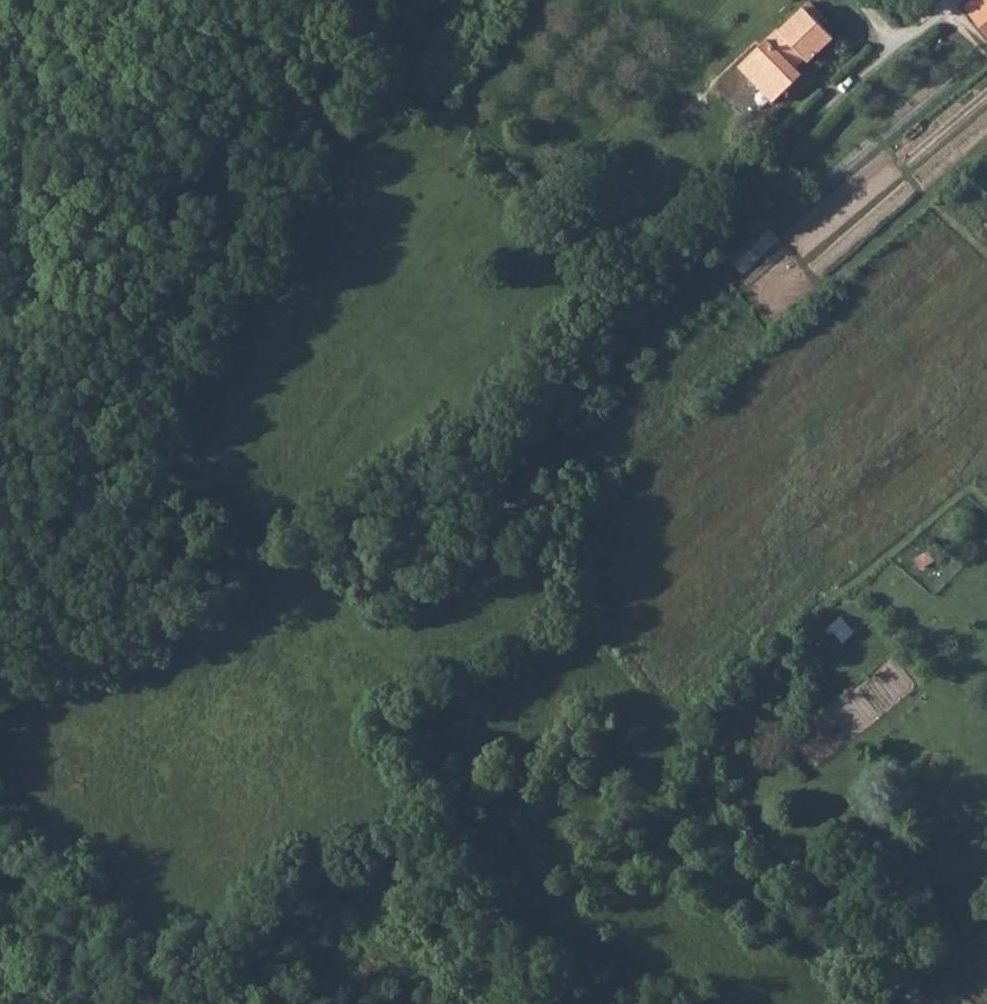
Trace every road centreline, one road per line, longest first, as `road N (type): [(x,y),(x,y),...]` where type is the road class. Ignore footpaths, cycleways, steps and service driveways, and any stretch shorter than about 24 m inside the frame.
road 1 (residential): [(941,0),(767,161)]

